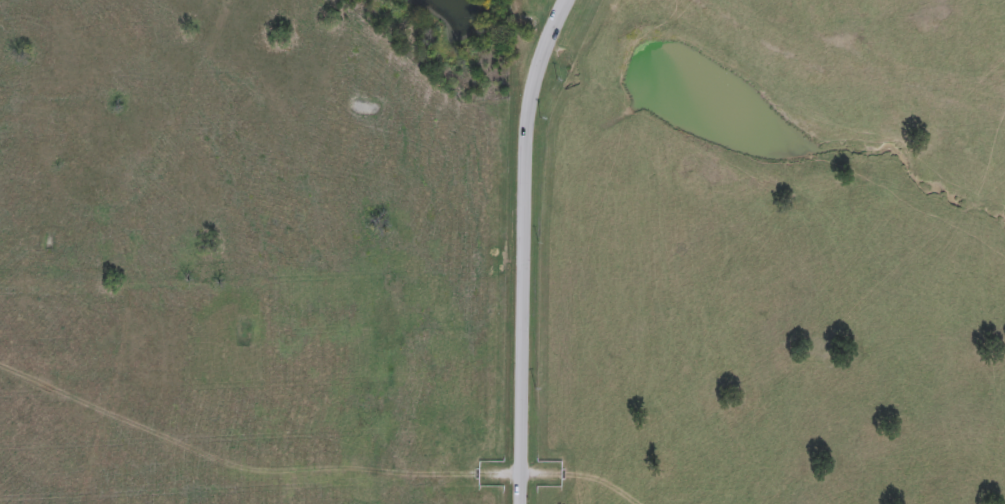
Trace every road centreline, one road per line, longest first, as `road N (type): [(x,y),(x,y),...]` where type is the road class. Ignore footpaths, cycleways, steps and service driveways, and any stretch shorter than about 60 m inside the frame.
road 1 (tertiary): [(520,503),(528,115),(539,55),(562,0)]

